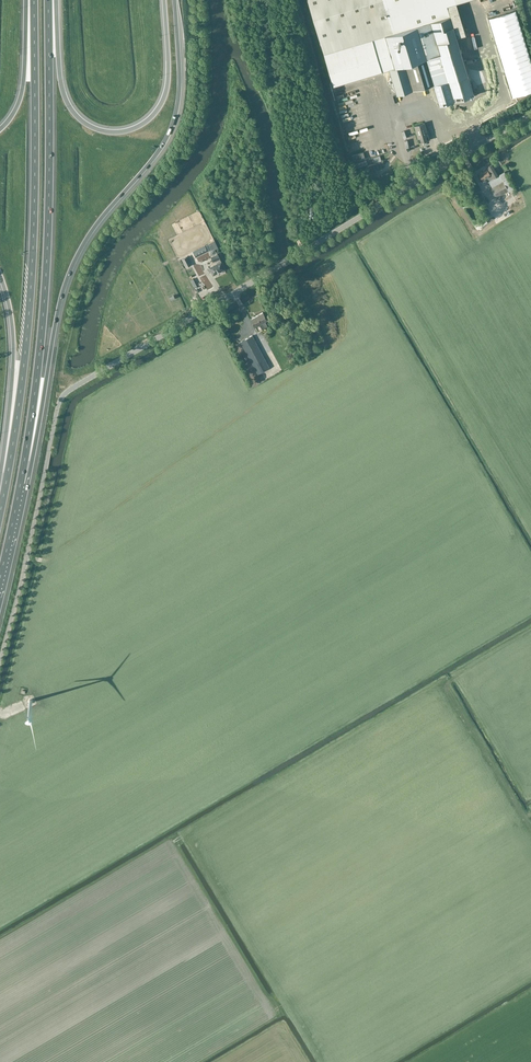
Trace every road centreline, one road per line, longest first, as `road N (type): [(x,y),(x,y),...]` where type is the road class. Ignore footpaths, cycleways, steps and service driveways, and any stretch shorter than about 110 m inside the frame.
road 1 (motorway): [(20,483),(30,469),(75,260),(174,121),(175,0)]
road 2 (motorway): [(34,0),(32,273),(3,499)]
road 3 (unclassified): [(112,366),(530,116)]
road 4 (motorway): [(20,483),(46,275),(48,0)]
road 5 (motorway): [(164,0),(165,96),(144,123),(118,132),(87,124),(66,98),(56,0)]
road 6 (motorway): [(0,275),(13,345),(3,499)]
road 7 (unclassified): [(0,662),(49,451)]
road 8 (motorway): [(26,0),(21,96),(0,130)]

